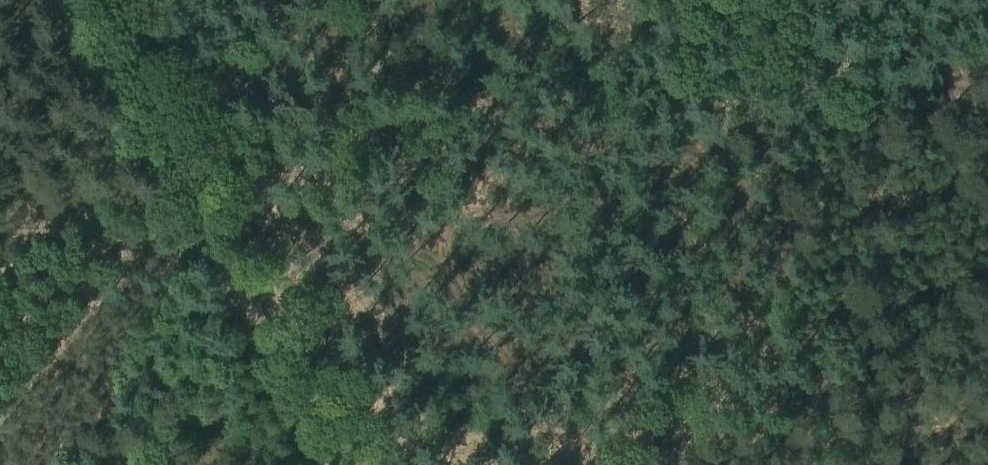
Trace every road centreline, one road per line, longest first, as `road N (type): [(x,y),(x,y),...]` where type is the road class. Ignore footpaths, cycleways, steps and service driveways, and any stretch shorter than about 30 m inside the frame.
road 1 (track): [(323,464),(107,0)]
road 2 (track): [(674,0),(853,464)]

